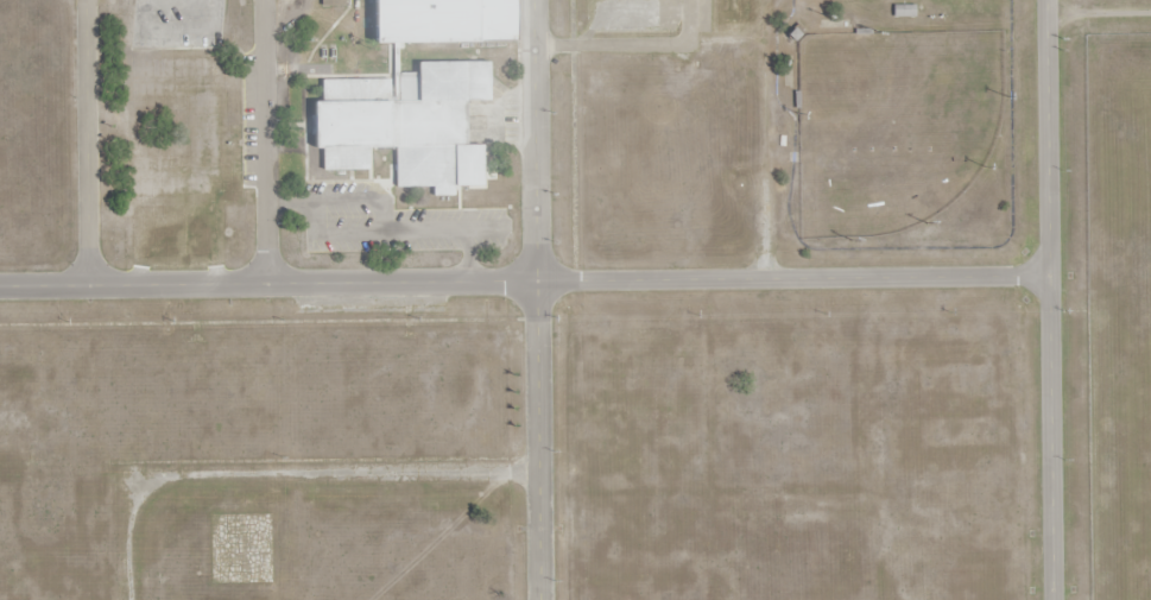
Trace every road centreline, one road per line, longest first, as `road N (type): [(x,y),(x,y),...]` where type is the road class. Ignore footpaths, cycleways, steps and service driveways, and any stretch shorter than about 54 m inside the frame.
road 1 (residential): [(1049,276),(0,286)]
road 2 (residential): [(539,599),(532,0)]
road 3 (residential): [(1052,599),(1046,0)]
road 4 (residential): [(132,599),(131,526),(144,487),(185,474),(538,474)]
road 5 (residential): [(89,285),(87,0)]
road 6 (residential): [(266,283),(263,0)]

